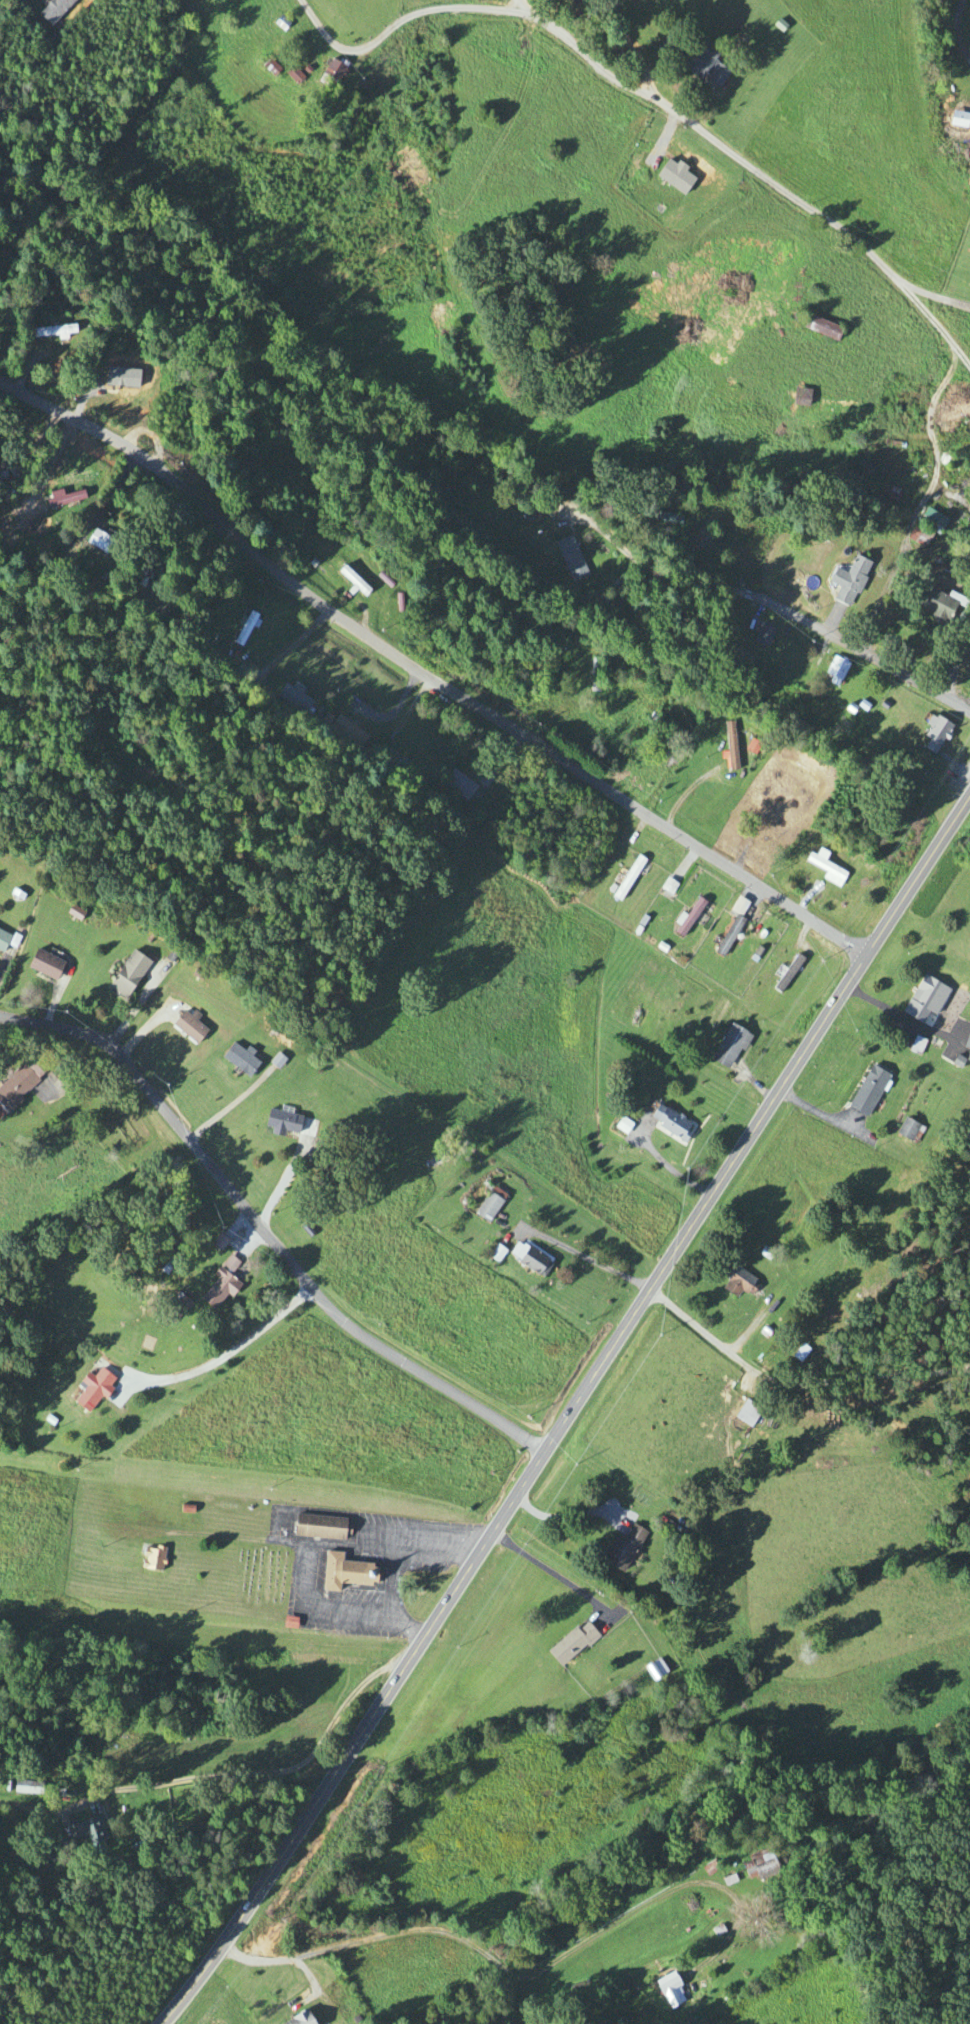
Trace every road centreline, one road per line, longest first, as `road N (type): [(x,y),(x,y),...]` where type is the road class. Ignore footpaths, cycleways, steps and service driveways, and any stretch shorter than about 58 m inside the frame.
road 1 (primary): [(162,2023),(247,1911),(969,797)]
road 2 (residential): [(0,384),(135,456),(309,600),(864,958)]
road 3 (residential): [(298,0),(329,41),(348,49),(366,46),(409,15),(443,7),(543,22),(605,76),(852,239),(887,280),(969,308)]
road 4 (residential): [(0,1022),(104,1047),(347,1329),(544,1453)]
road 5 (residential): [(969,1370),(779,1385),(715,1347),(649,1292)]
road 6 (residential): [(754,595),(969,714)]

